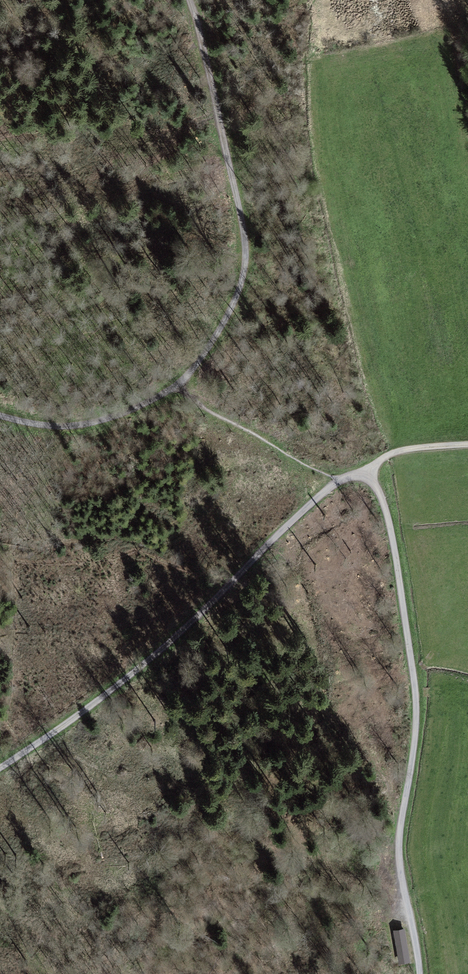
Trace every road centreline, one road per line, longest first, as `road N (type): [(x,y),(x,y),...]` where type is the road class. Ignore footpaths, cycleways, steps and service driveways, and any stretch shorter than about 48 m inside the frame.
road 1 (track): [(372,467),(413,672),(416,722),(396,857),(419,973)]
road 2 (track): [(0,766),(372,467)]
road 3 (track): [(188,0),(244,245),(234,320),(214,357),(183,387)]
road 4 (track): [(372,467),(340,476),(307,466),(183,387)]
road 5 (track): [(183,387),(79,425),(0,415)]

